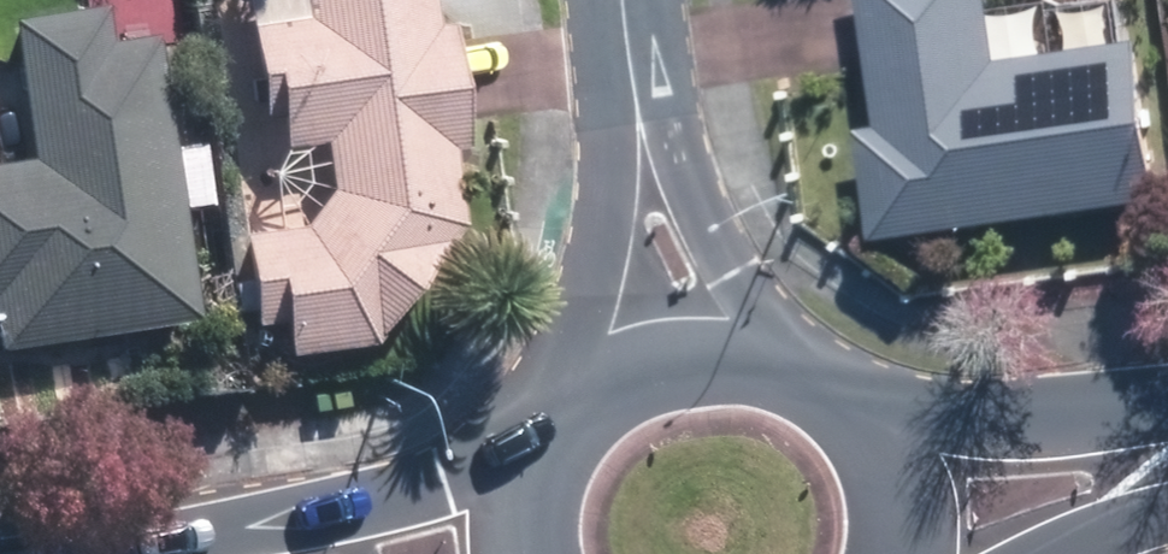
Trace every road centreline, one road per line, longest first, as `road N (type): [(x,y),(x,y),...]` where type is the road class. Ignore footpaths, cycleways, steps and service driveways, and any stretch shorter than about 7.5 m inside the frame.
road 1 (secondary): [(199,553),(546,460)]
road 2 (residential): [(591,388),(612,254),(625,47)]
road 3 (residential): [(625,47),(753,342)]
road 4 (secondary): [(875,434),(1167,423)]
road 5 (secondary): [(591,388),(639,355),(695,339),(753,342)]
road 6 (secondary): [(753,342),(802,360),(844,392),(875,434)]
road 7 (secondary): [(1167,506),(1052,553)]
road 8 (secondary): [(875,434),(890,475),(890,553)]

